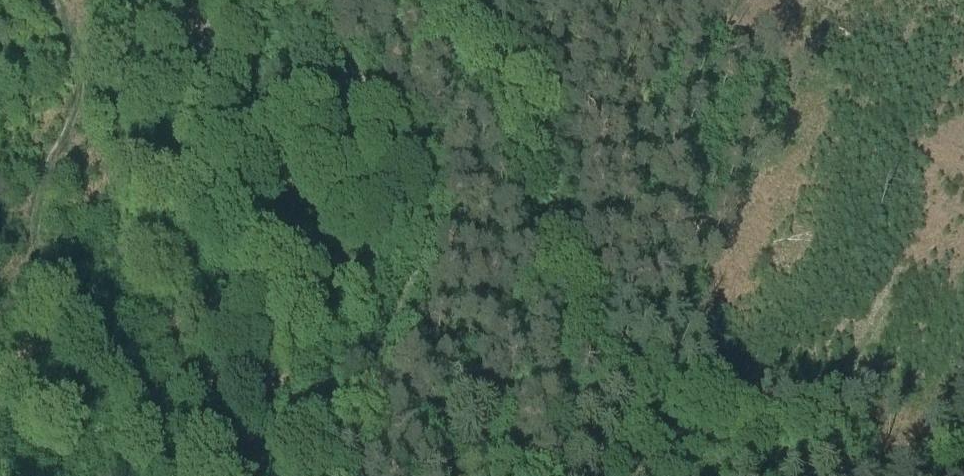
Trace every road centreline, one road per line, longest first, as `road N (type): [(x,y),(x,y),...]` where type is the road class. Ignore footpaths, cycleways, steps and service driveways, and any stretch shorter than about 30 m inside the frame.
road 1 (track): [(325,475),(413,307),(429,253),(426,199),(406,136),(368,86),(263,0)]

